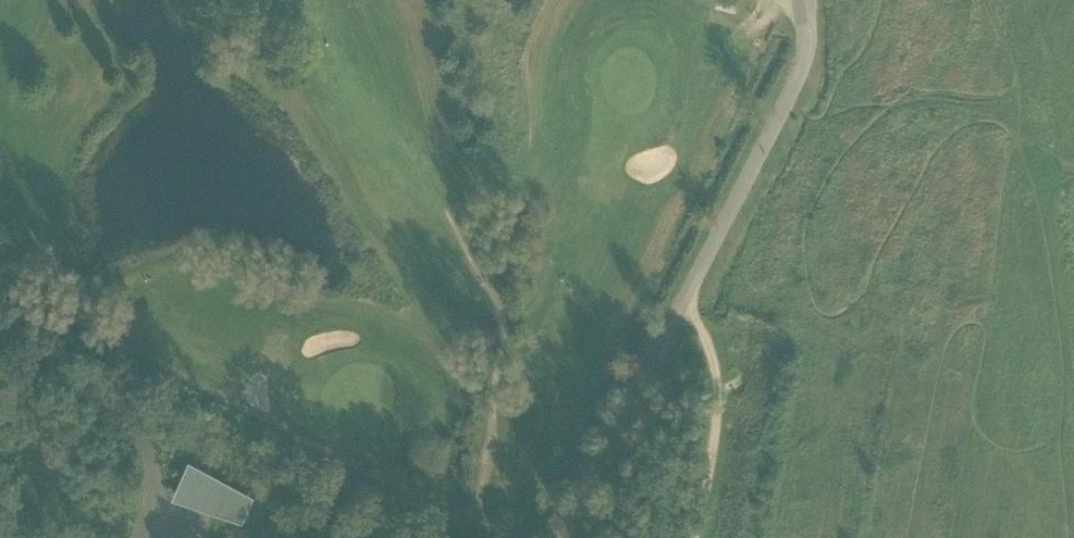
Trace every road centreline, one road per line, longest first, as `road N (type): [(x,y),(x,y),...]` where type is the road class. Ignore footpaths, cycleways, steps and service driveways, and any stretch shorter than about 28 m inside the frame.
road 1 (unclassified): [(567,537),(805,64),(807,23),(798,0)]
road 2 (track): [(679,313),(714,366),(713,443),(692,537)]

